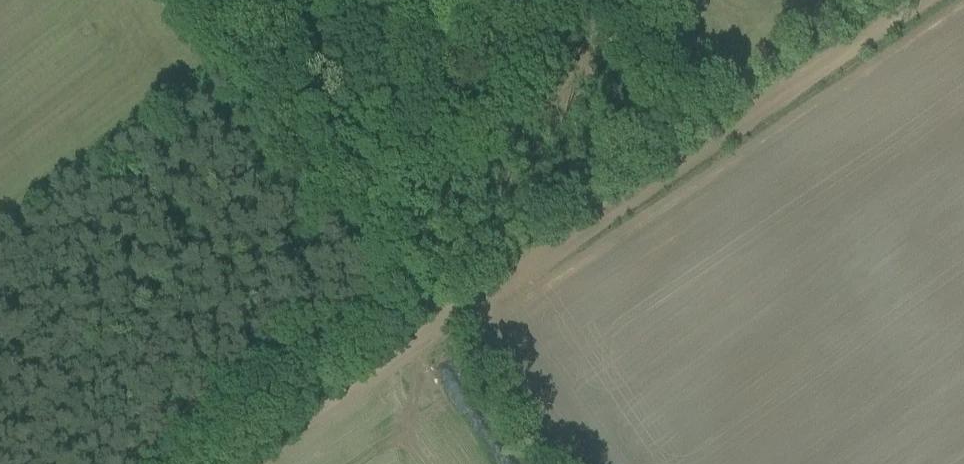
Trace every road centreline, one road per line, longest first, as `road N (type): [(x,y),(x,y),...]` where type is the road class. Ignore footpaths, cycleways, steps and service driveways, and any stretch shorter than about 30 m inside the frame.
road 1 (track): [(227,463),(916,0)]

